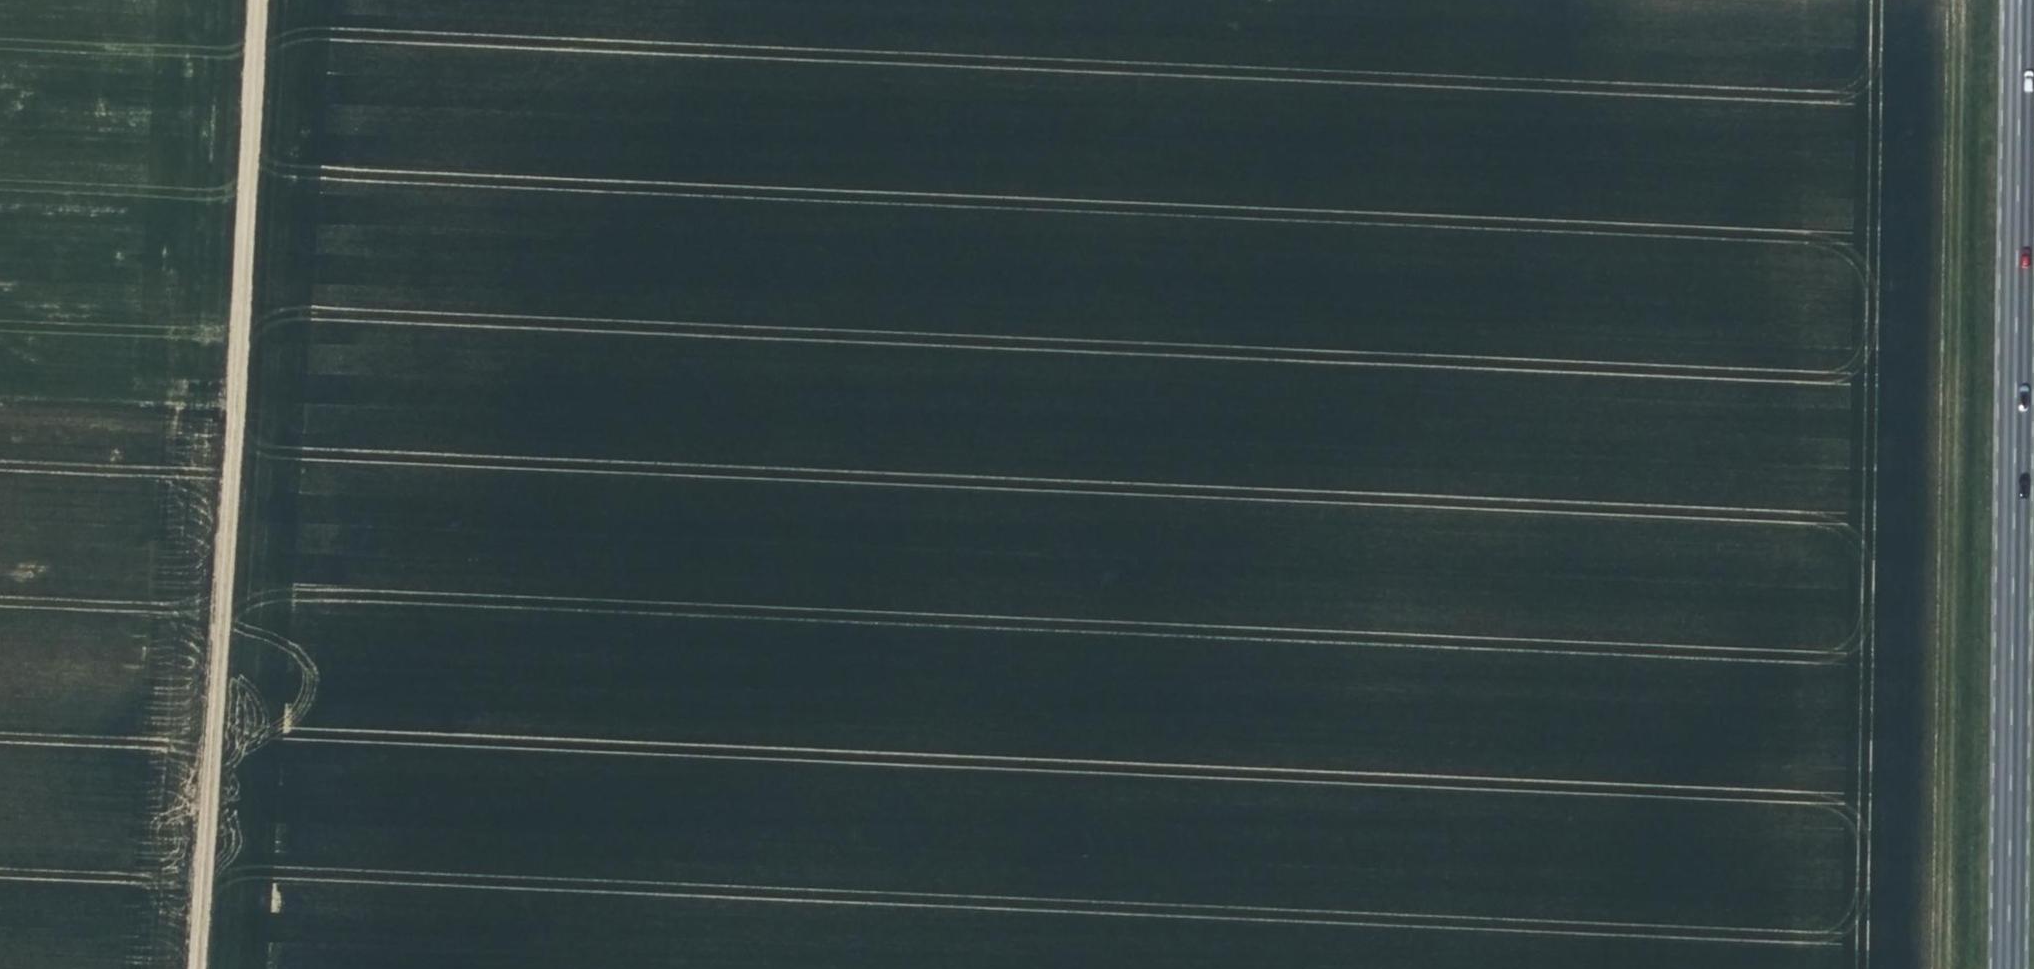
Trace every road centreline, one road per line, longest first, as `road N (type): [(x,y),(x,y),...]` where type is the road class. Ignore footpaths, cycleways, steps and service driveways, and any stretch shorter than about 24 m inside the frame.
road 1 (track): [(265,0),(195,968)]
road 2 (primary): [(2016,0),(2004,968)]

